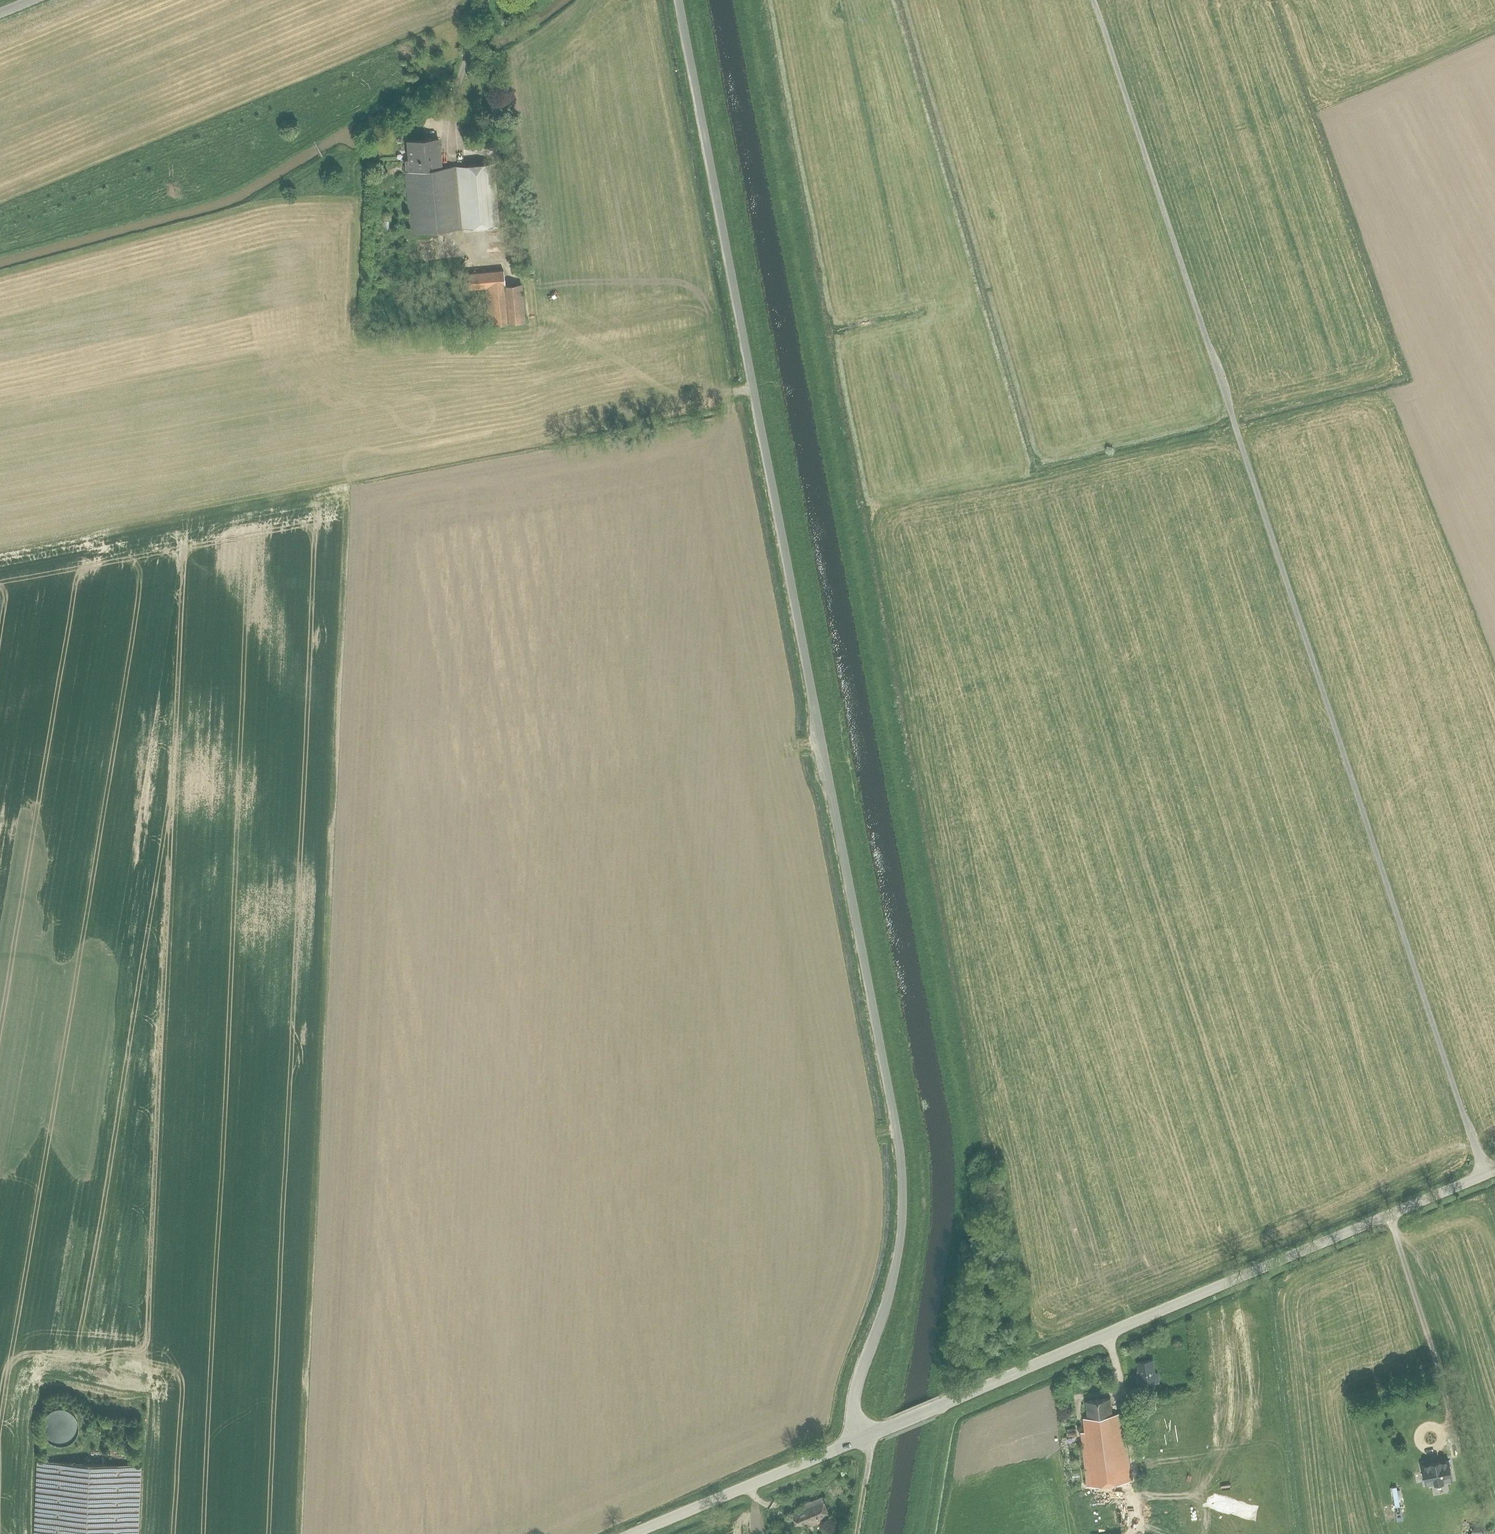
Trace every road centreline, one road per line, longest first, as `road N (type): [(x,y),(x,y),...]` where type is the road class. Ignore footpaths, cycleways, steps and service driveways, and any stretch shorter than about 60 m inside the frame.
road 1 (unclassified): [(679,0),(899,1143),(900,1245),(857,1385),(863,1438)]
road 2 (tertiary): [(1494,1173),(863,1438)]
road 3 (tertiary): [(863,1438),(634,1533)]

